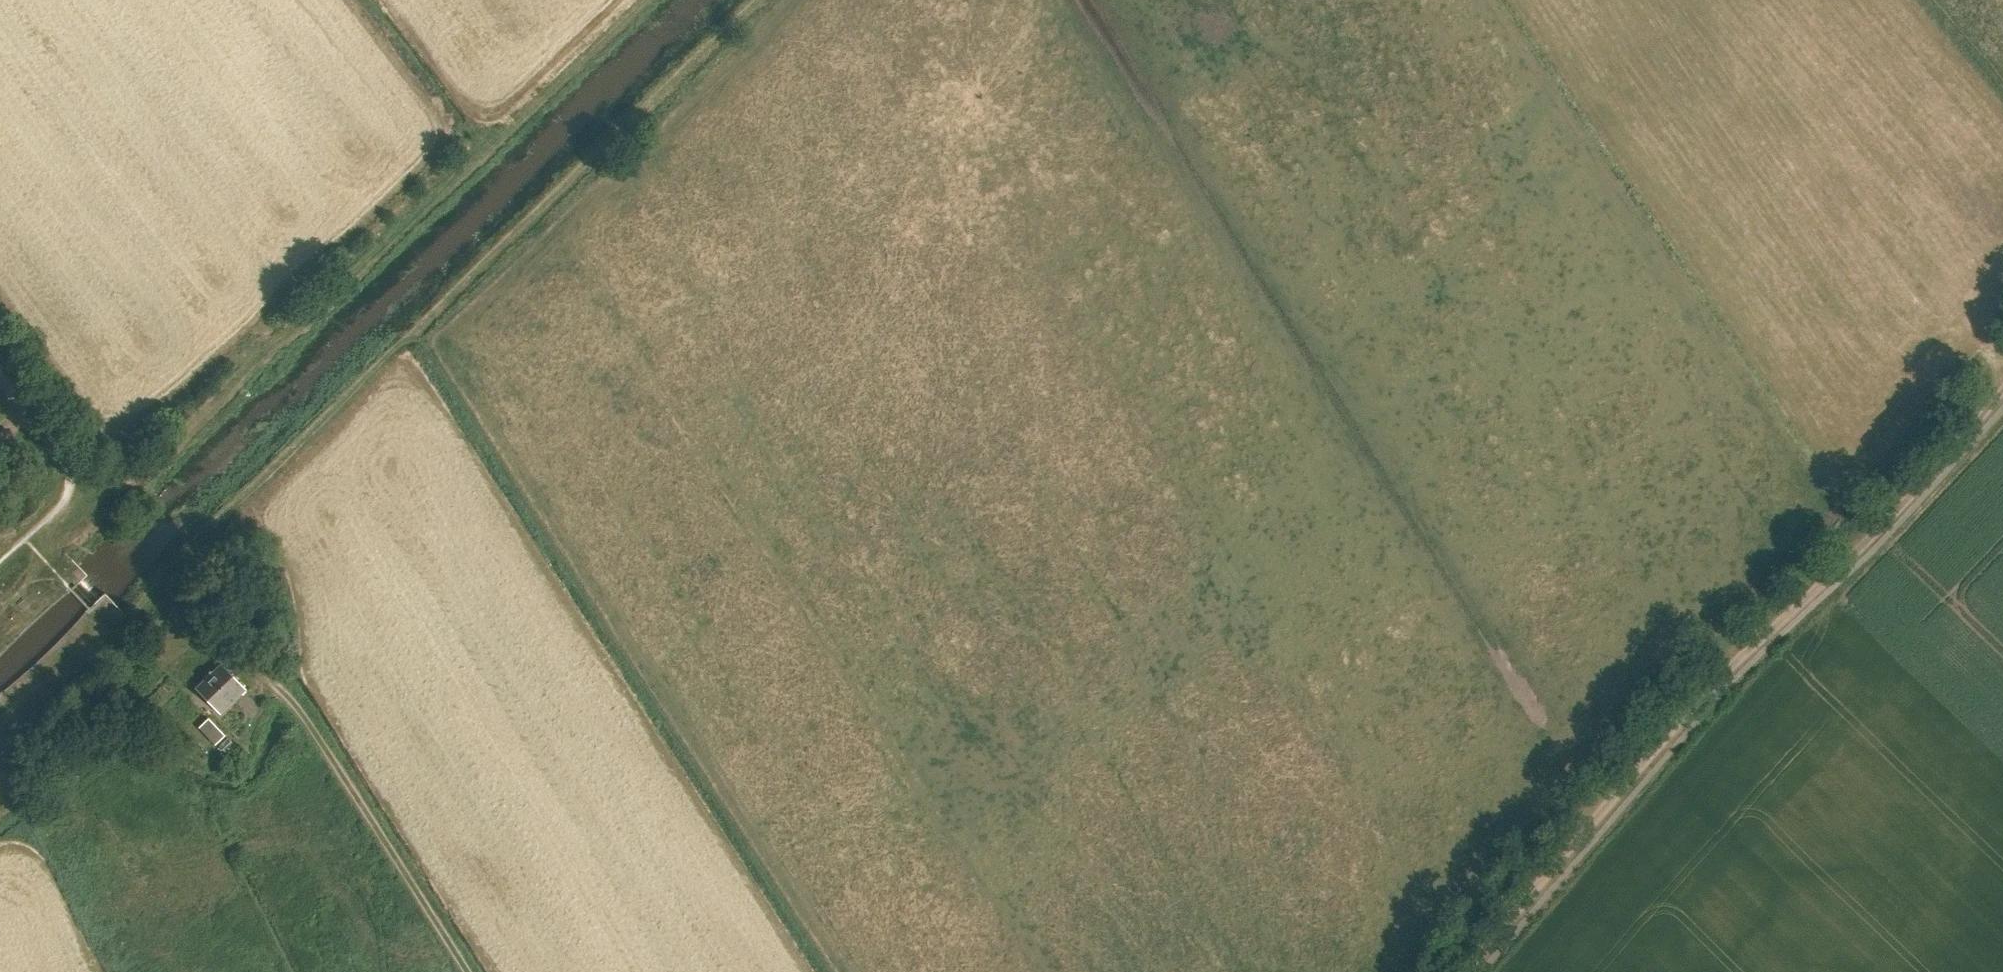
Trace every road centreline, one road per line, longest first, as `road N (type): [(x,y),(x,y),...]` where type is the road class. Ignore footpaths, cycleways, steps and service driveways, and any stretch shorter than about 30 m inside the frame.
road 1 (track): [(1463,971),(1735,660),(1900,500),(2002,384)]
road 2 (track): [(483,971),(240,567)]
road 3 (unclassified): [(70,472),(0,372)]

